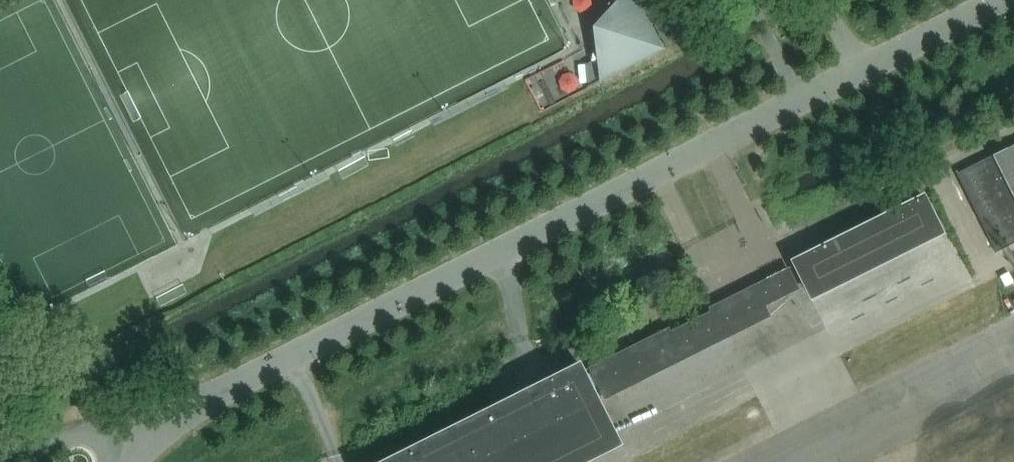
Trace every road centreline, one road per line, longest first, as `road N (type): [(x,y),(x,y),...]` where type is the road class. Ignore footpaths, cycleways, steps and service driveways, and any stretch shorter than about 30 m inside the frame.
road 1 (unclassified): [(152,429),(999,0)]
road 2 (unclassified): [(0,461),(67,438),(152,429)]

